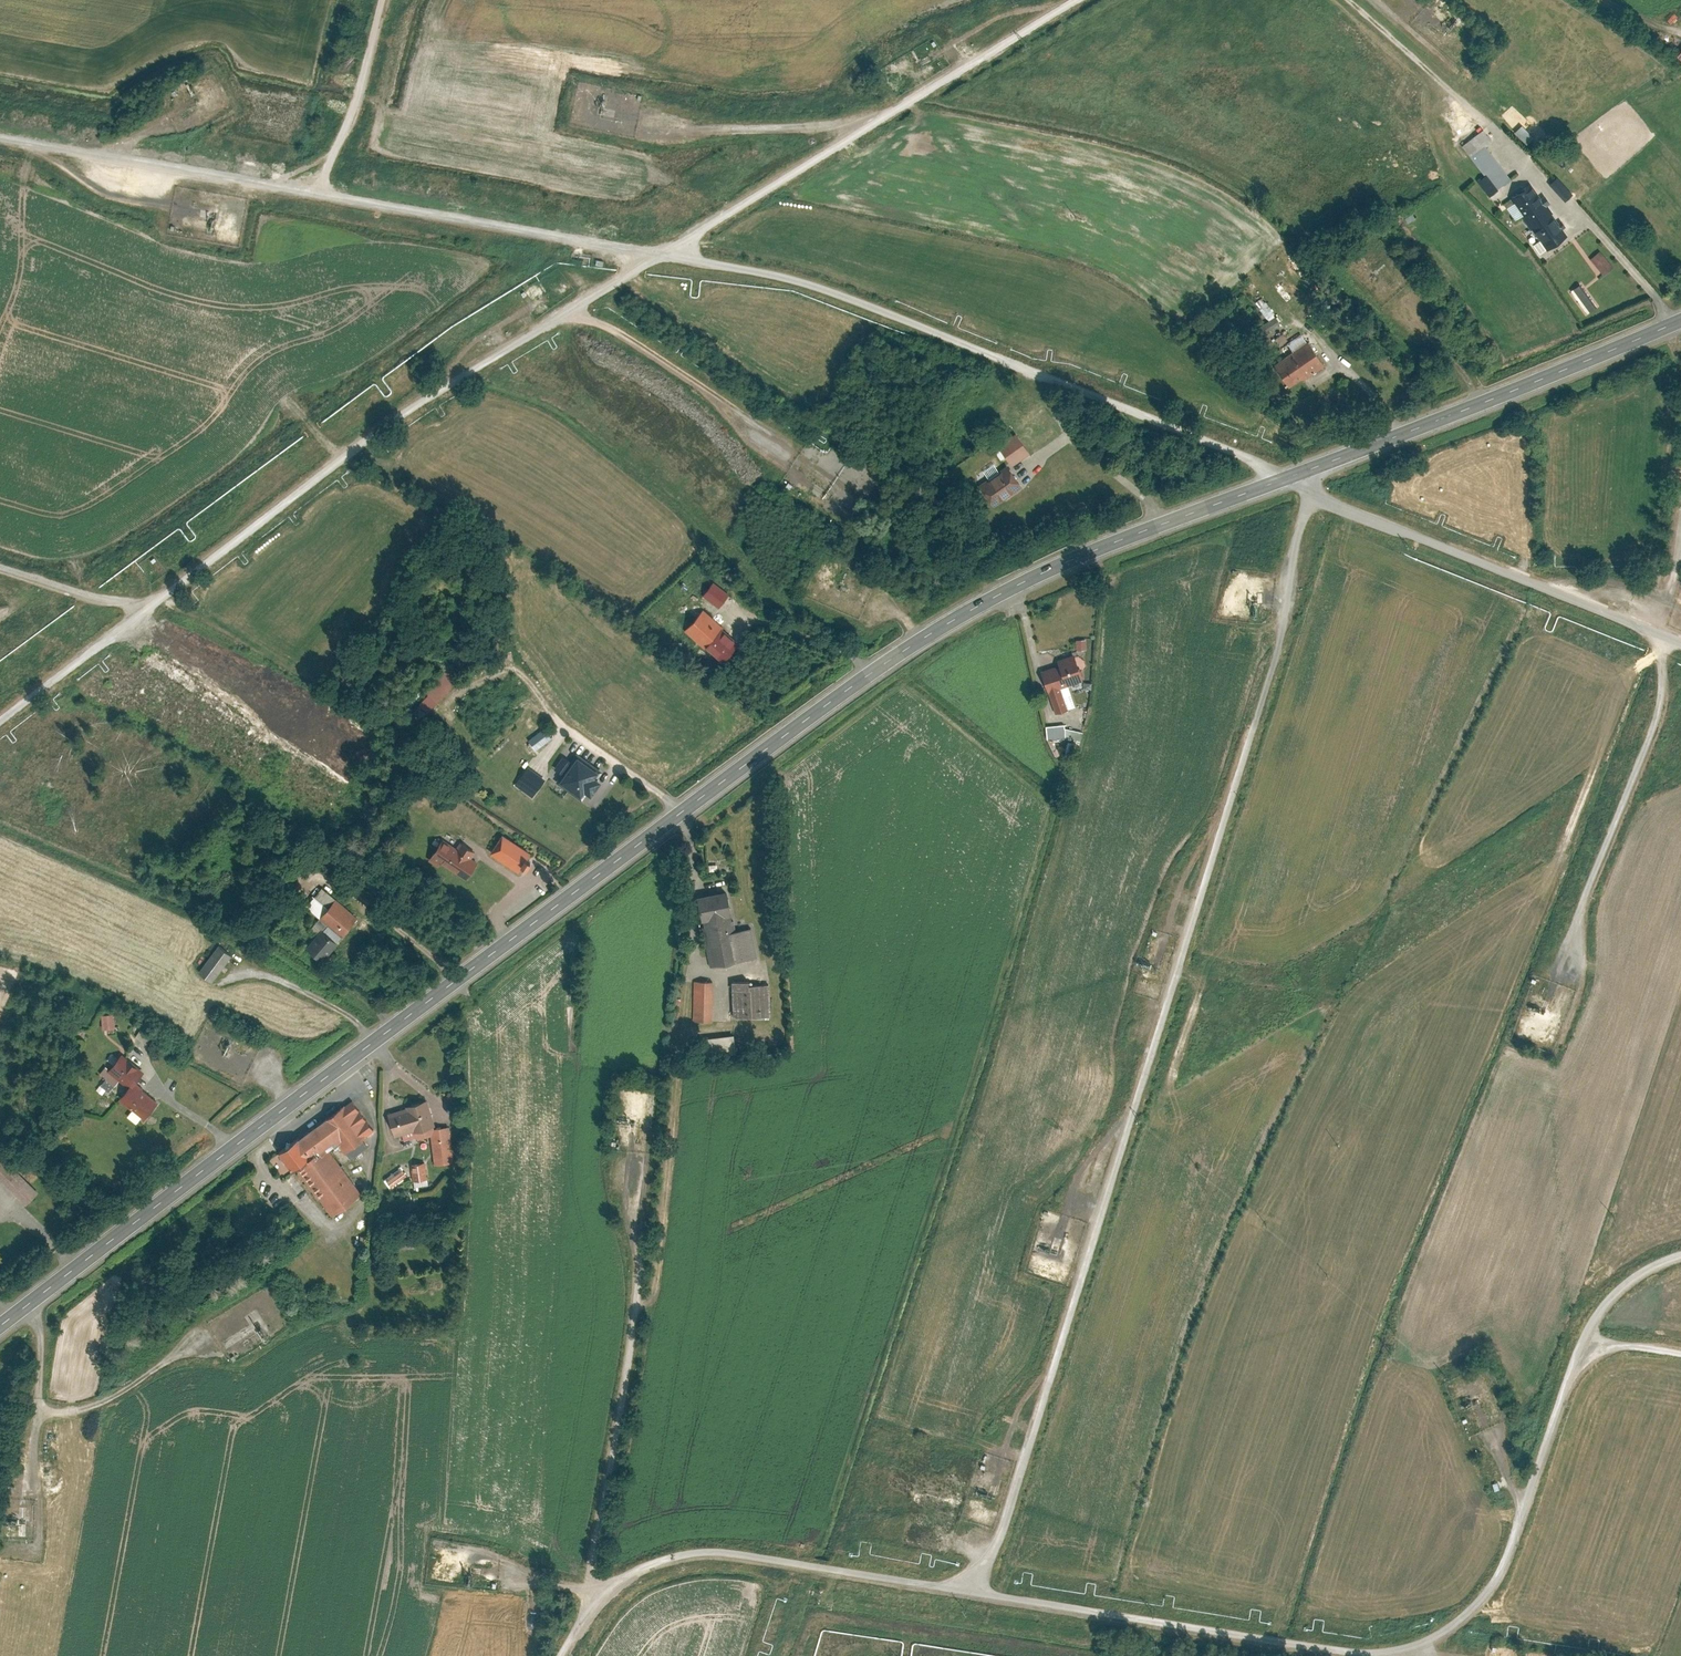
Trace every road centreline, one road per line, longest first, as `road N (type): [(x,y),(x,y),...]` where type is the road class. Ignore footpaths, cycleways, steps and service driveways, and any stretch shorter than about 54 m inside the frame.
road 1 (secondary): [(1288,476),(1087,552),(895,655),(0,1325)]
road 2 (track): [(1069,0),(427,391),(0,714)]
road 3 (track): [(947,1583),(978,1570),(996,1550),(1015,1504),(1284,639),(1299,539),(1316,494)]
road 4 (track): [(561,1655),(608,1584),(636,1565),(729,1546),(1366,1647)]
road 5 (track): [(0,135),(665,248)]
road 6 (unclassified): [(1288,476),(832,288),(665,248)]
road 7 (track): [(1366,1647),(1434,1634),(1487,1591),(1604,1301),(1632,1274),(1680,1255)]
road 8 (track): [(608,1584),(592,1555),(640,1317),(628,1178),(633,1139)]
road 9 (unclassified): [(1680,637),(1288,476)]
road 10 (secondary): [(1680,320),(1288,476)]
road 11 (track): [(565,308),(612,329),(829,475)]
road 12 (track): [(872,121),(720,127),(614,114)]
road 13 (track): [(116,625),(164,642),(308,732)]
road 14 (track): [(319,191),(378,0)]
road 15 (track): [(24,139),(113,197),(197,212)]
road 16 (track): [(1226,820),(1205,838),(1177,894),(1158,964)]
road 17 (track): [(1137,1106),(1079,1175),(1058,1236)]
road 18 (track): [(140,607),(0,568)]
road 19 (track): [(608,1584),(556,1585),(471,1568)]

